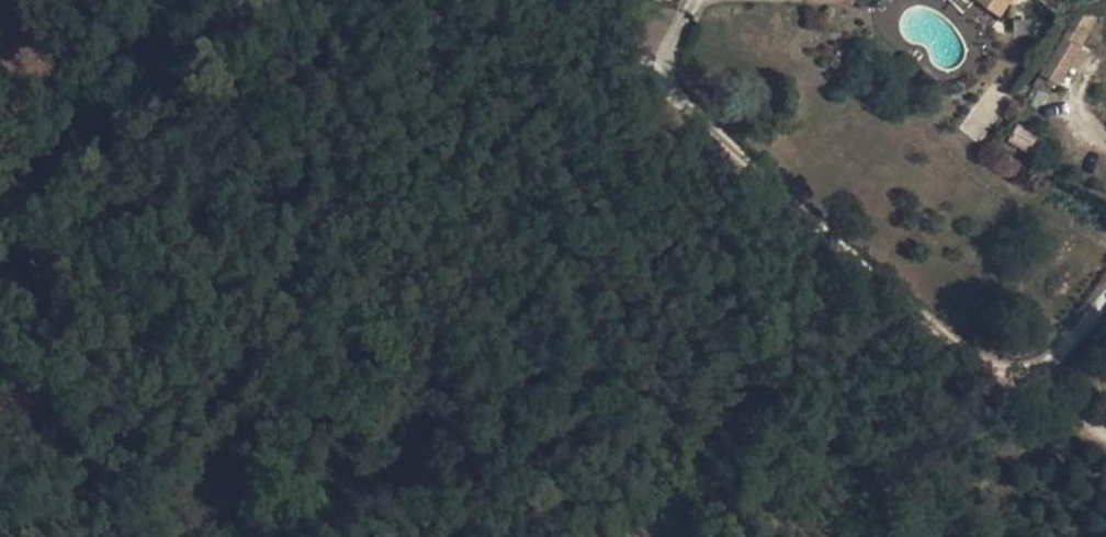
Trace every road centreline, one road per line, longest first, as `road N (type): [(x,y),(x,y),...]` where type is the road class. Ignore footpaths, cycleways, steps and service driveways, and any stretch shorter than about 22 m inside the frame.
road 1 (track): [(546,0),(996,361),(1105,301)]

